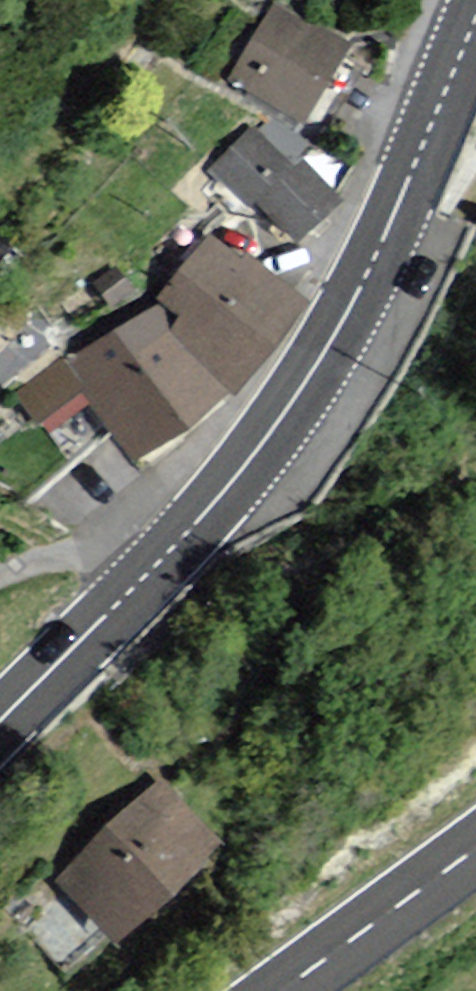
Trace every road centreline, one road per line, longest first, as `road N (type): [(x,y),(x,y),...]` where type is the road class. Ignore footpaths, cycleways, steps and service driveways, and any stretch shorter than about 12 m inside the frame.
road 1 (secondary): [(475,19),(383,242),(261,443),(151,573),(0,723)]
road 2 (secondary): [(281,990),(475,848)]

